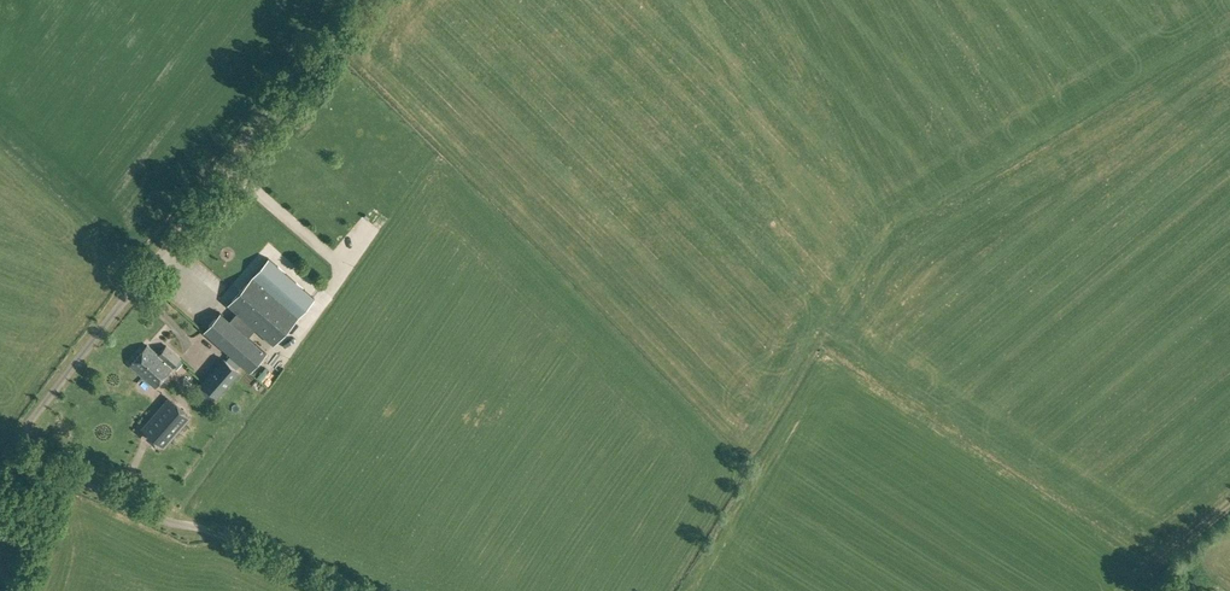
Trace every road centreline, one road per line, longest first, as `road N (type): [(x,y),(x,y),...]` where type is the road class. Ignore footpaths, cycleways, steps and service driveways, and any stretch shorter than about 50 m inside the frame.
road 1 (unclassified): [(205,534),(29,462),(25,430),(360,0)]

